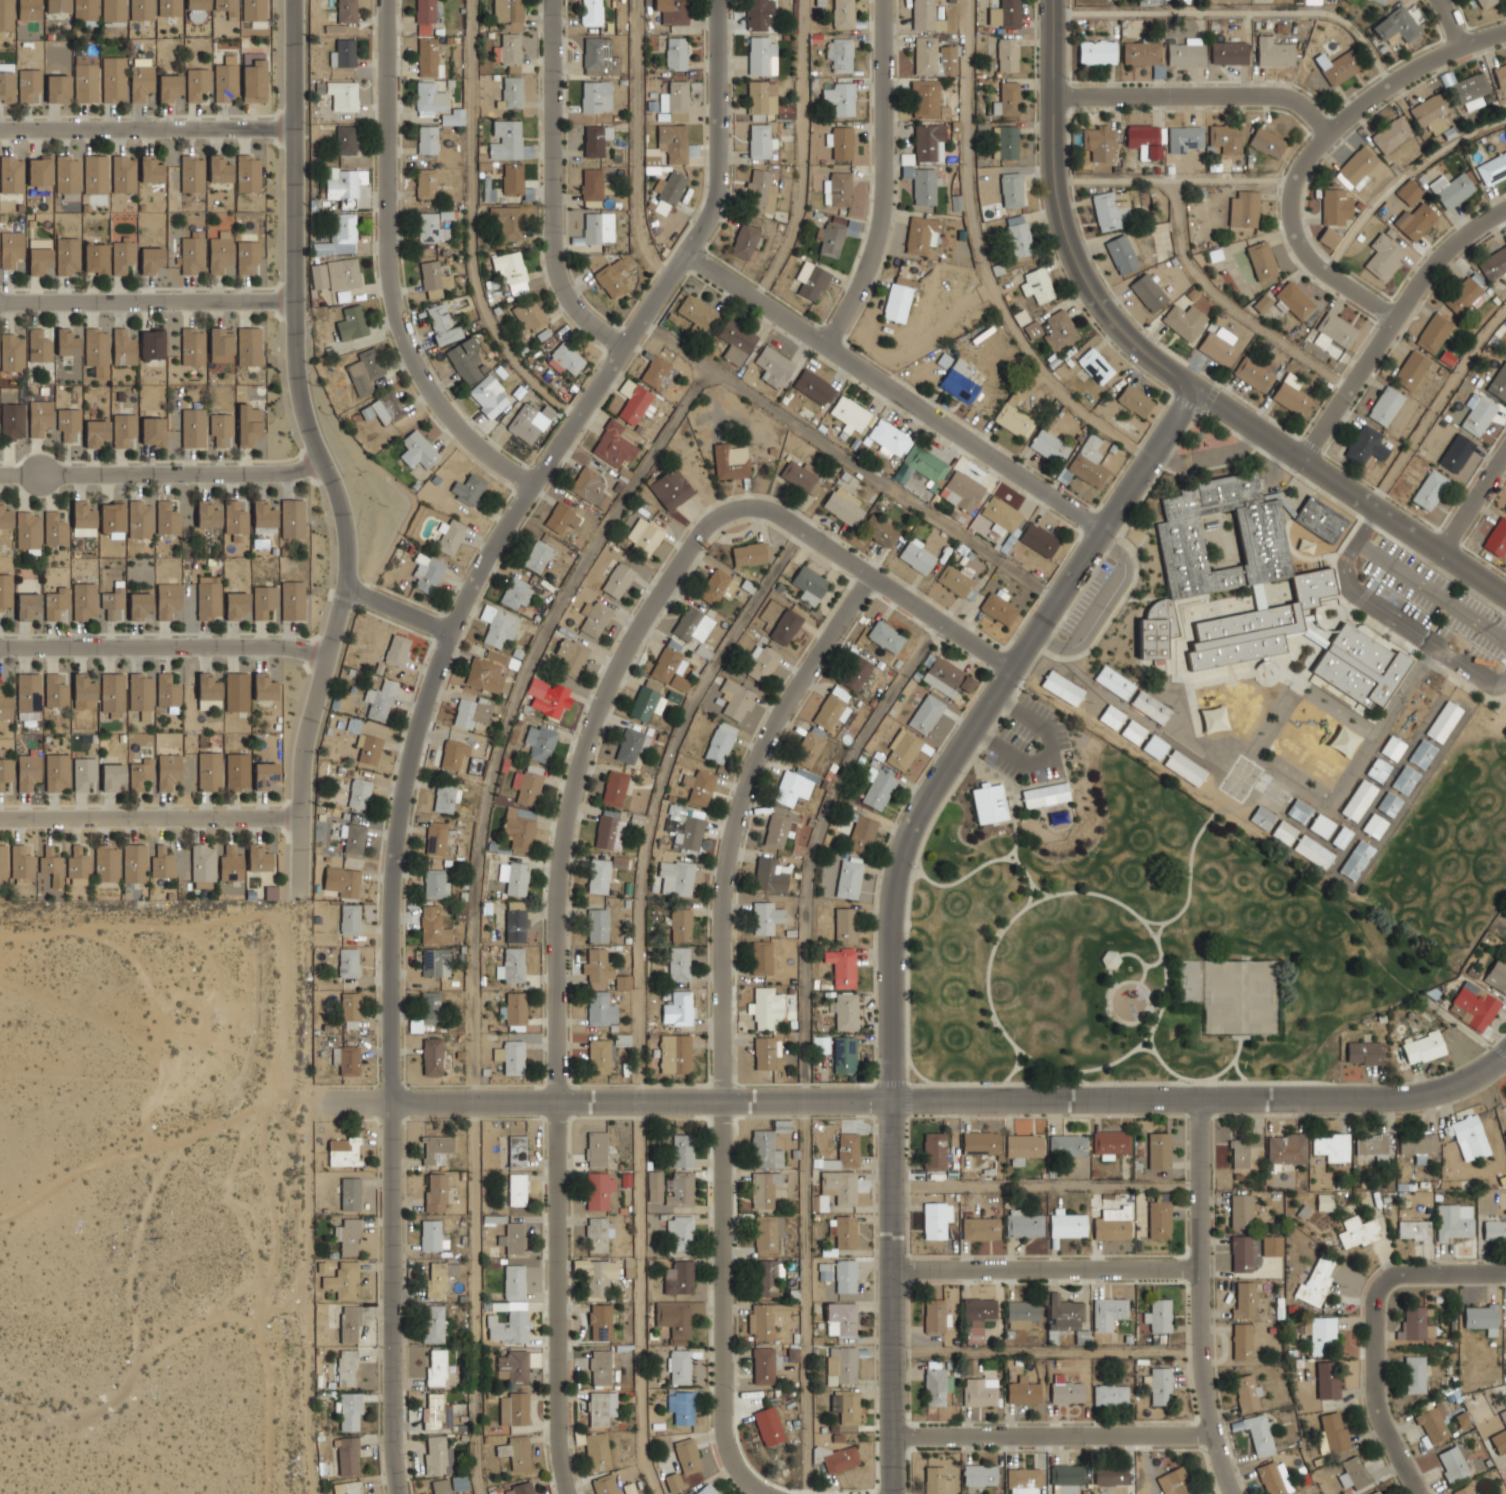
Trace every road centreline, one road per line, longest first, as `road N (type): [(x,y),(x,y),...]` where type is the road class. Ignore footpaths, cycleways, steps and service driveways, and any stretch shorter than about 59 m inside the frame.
road 1 (residential): [(719,0),(717,201),(497,539),(451,630),(416,728),(394,856),(391,954),(400,1493)]
road 2 (residential): [(737,506),(699,531),(614,672),(583,749),(563,844),(558,1391),(570,1493)]
road 3 (residential): [(872,577),(764,745),(729,851),(724,1429),(736,1467),(767,1493)]
road 4 (residential): [(294,0),(296,375),(342,506),(347,548),(344,591),(303,751),(300,894)]
road 5 (tertiary): [(1055,0),(1058,201),(1100,304),(1144,351),(1198,390),(1505,593)]
road 6 (tertiary): [(1198,390),(913,822),(892,914),(891,1101)]
road 7 (tertiary): [(1505,1053),(1452,1087),(1397,1098),(891,1101)]
road 8 (residential): [(388,0),(396,308),(436,398),(491,455),(533,484)]
road 9 (residential): [(688,252),(1106,528)]
road 10 (tertiary): [(891,1101),(393,1099)]
road 11 (residential): [(1505,31),(1391,81),(1304,160),(1292,195),(1306,254),(1397,316)]
road 12 (residential): [(1201,1099),(1201,1349),(1205,1395),(1234,1493)]
road 13 (tertiary): [(891,1101),(891,1493)]
road 14 (residential): [(554,0),(557,262),(578,308),(624,344)]
road 15 (residential): [(884,0),(881,221),(866,271),(827,345)]
road 16 (residential): [(0,648),(264,648),(327,657)]
road 17 (residential): [(1505,210),(1447,250),(1418,284),(1304,461)]
road 18 (residential): [(0,477),(284,476),(322,459)]
road 19 (residential): [(737,506),(777,513),(1014,669)]
road 20 (residential): [(1214,1433),(893,1434)]
road 21 (residential): [(1201,1268),(893,1269)]
road 22 (residential): [(0,820),(300,817)]
road 23 (residential): [(0,304),(295,301)]
road 24 (residential): [(0,132),(293,128)]
road 25 (residential): [(1329,133),(1287,97),(1054,94)]
road 26 (residential): [(1383,1282),(1375,1301),(1378,1404),(1420,1493)]
road 27 (residential): [(1505,1272),(1404,1273),(1383,1282)]

